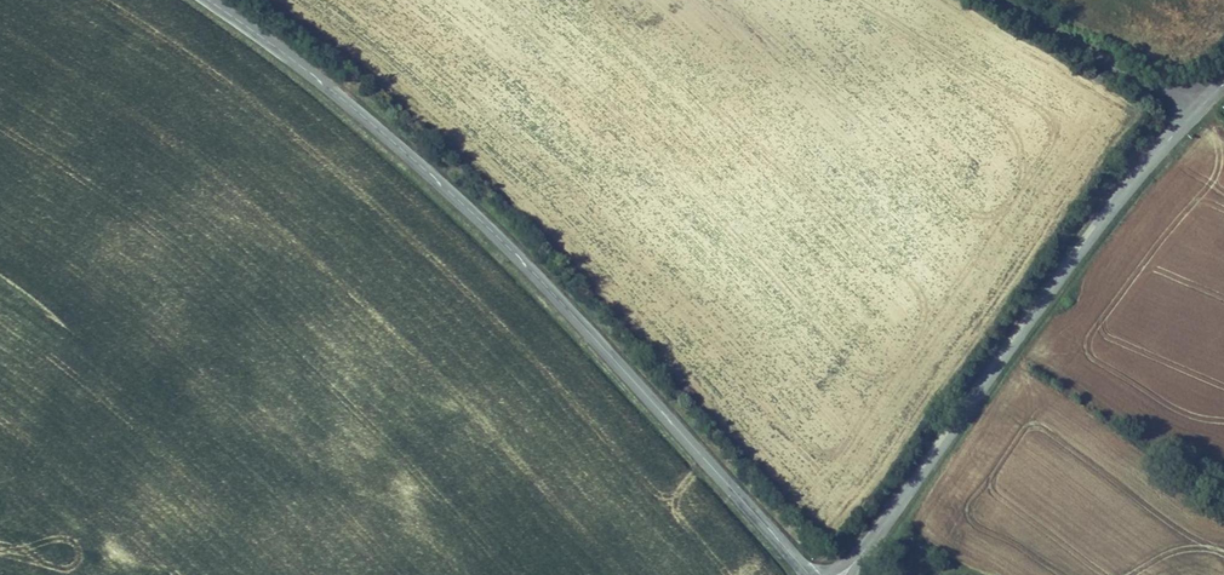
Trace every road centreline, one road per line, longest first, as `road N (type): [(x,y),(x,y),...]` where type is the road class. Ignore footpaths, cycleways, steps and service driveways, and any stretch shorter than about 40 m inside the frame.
road 1 (tertiary): [(807,574),(502,230),(284,50),(206,0)]
road 2 (tertiary): [(1195,113),(1106,215),(841,574)]
road 3 (unclassified): [(996,0),(1195,113)]

